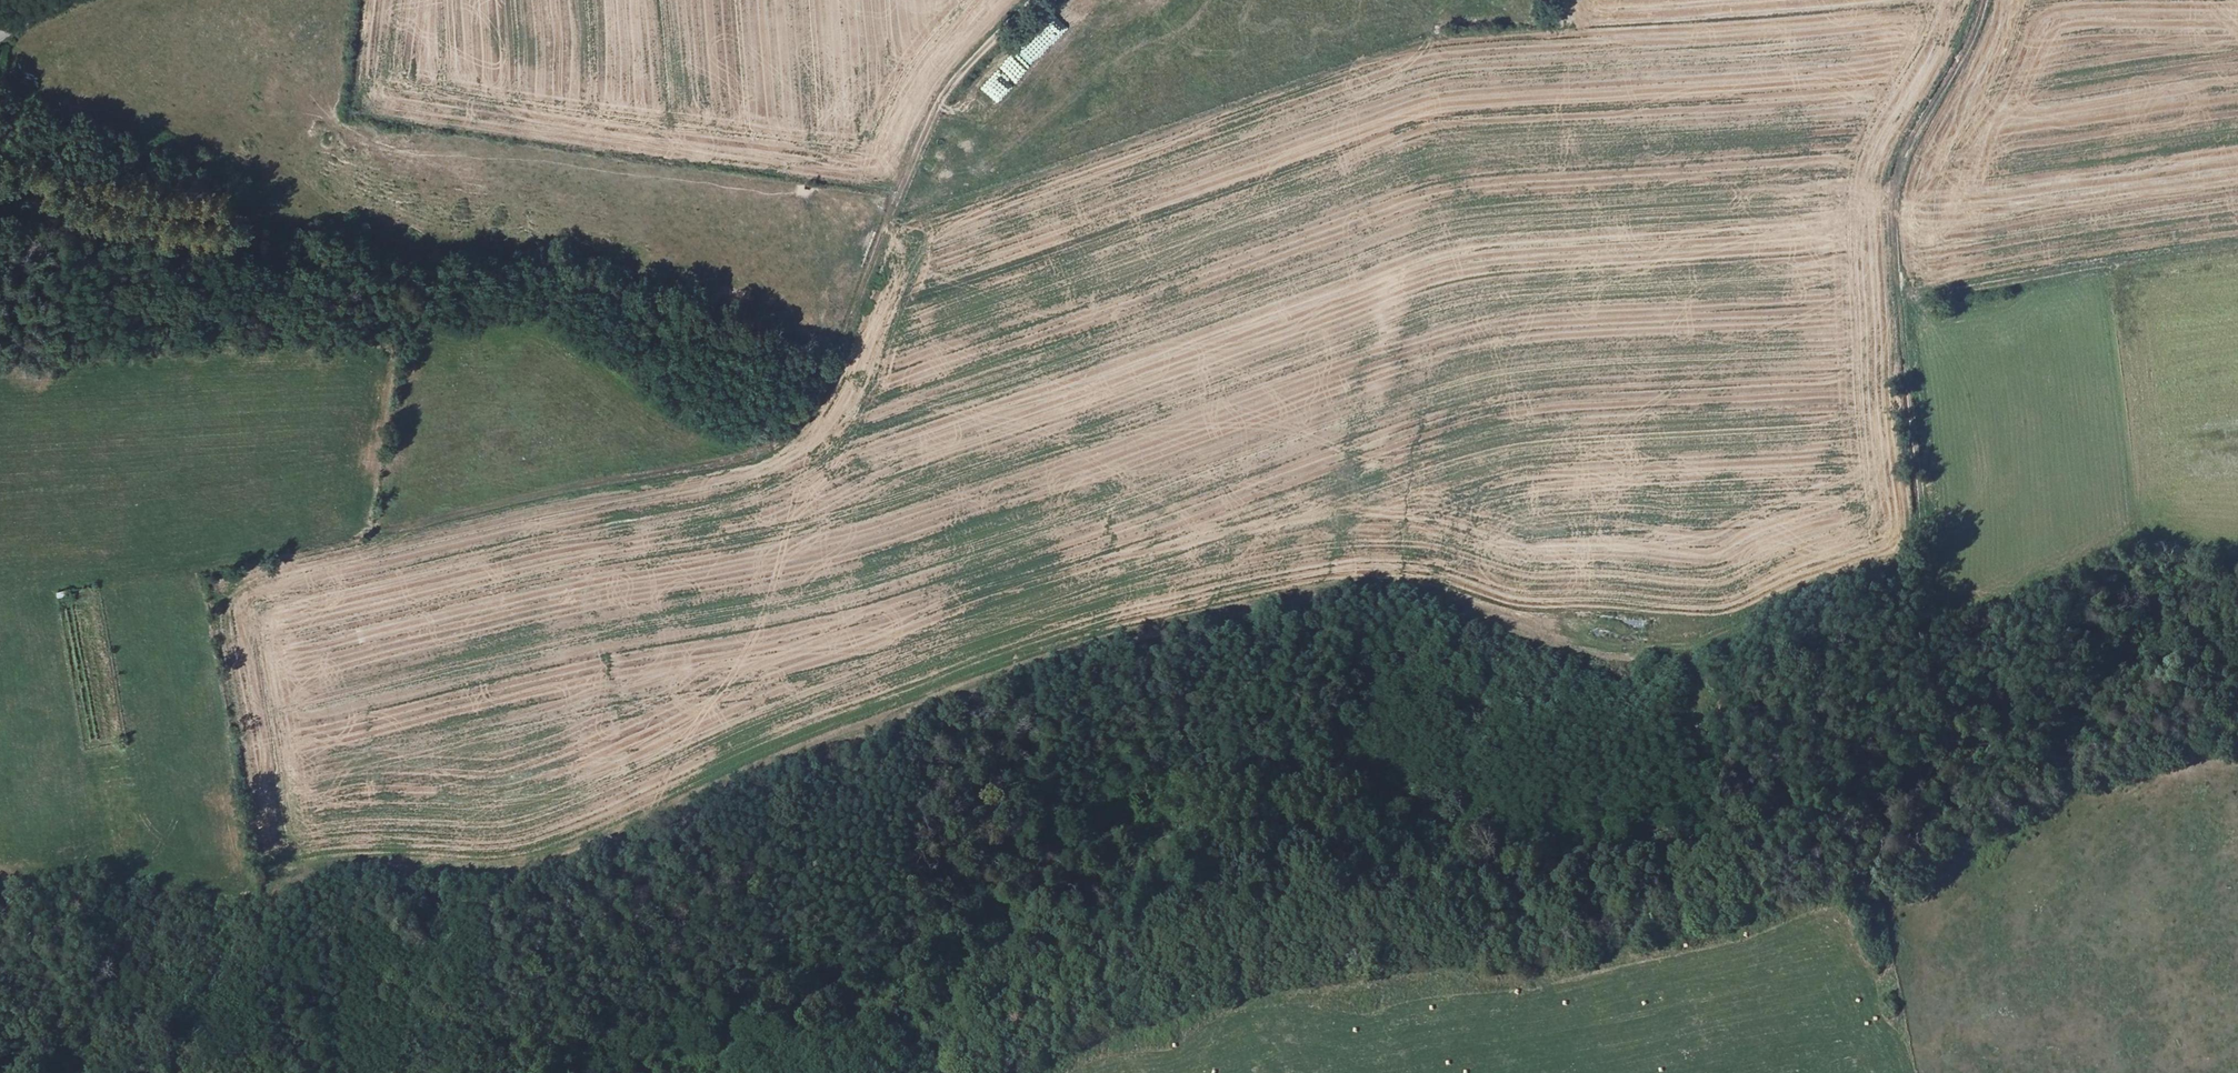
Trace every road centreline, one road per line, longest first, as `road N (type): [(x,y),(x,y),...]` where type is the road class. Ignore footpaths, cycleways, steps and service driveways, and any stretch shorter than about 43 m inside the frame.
road 1 (track): [(1978,0),(1943,87),(1894,164),(1923,581),(1815,621),(1756,658)]
road 2 (track): [(865,280),(923,136),(971,65),(1035,0)]

